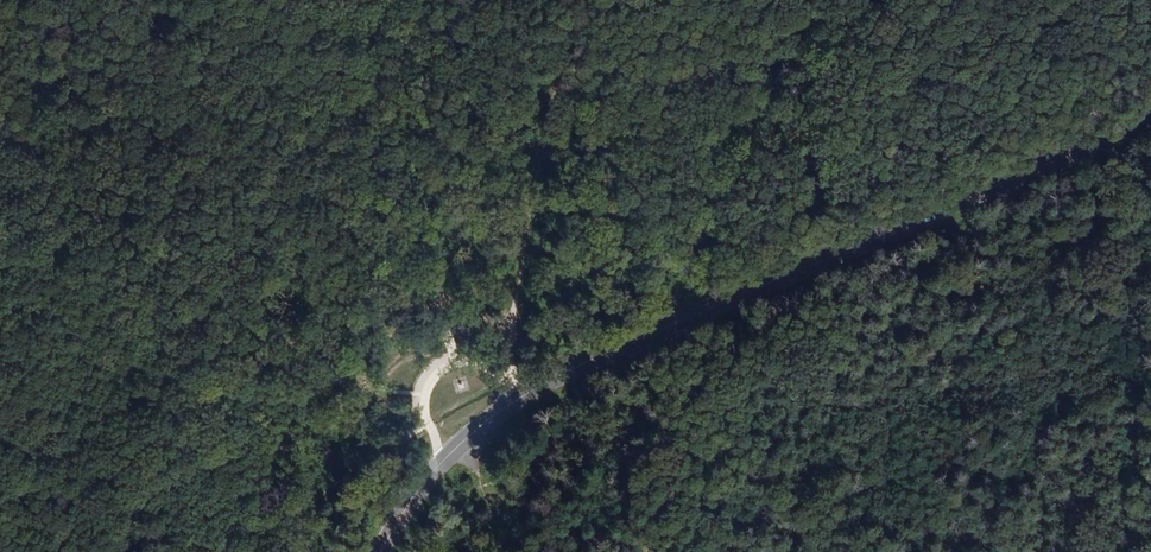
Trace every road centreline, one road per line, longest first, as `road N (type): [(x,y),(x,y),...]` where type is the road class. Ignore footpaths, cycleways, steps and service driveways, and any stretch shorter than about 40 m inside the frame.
road 1 (secondary): [(1150,134),(639,336),(525,395),(444,460),(381,551)]
road 2 (track): [(0,93),(355,384)]
road 3 (track): [(515,379),(558,0)]
road 4 (track): [(456,356),(453,296),(352,0)]

